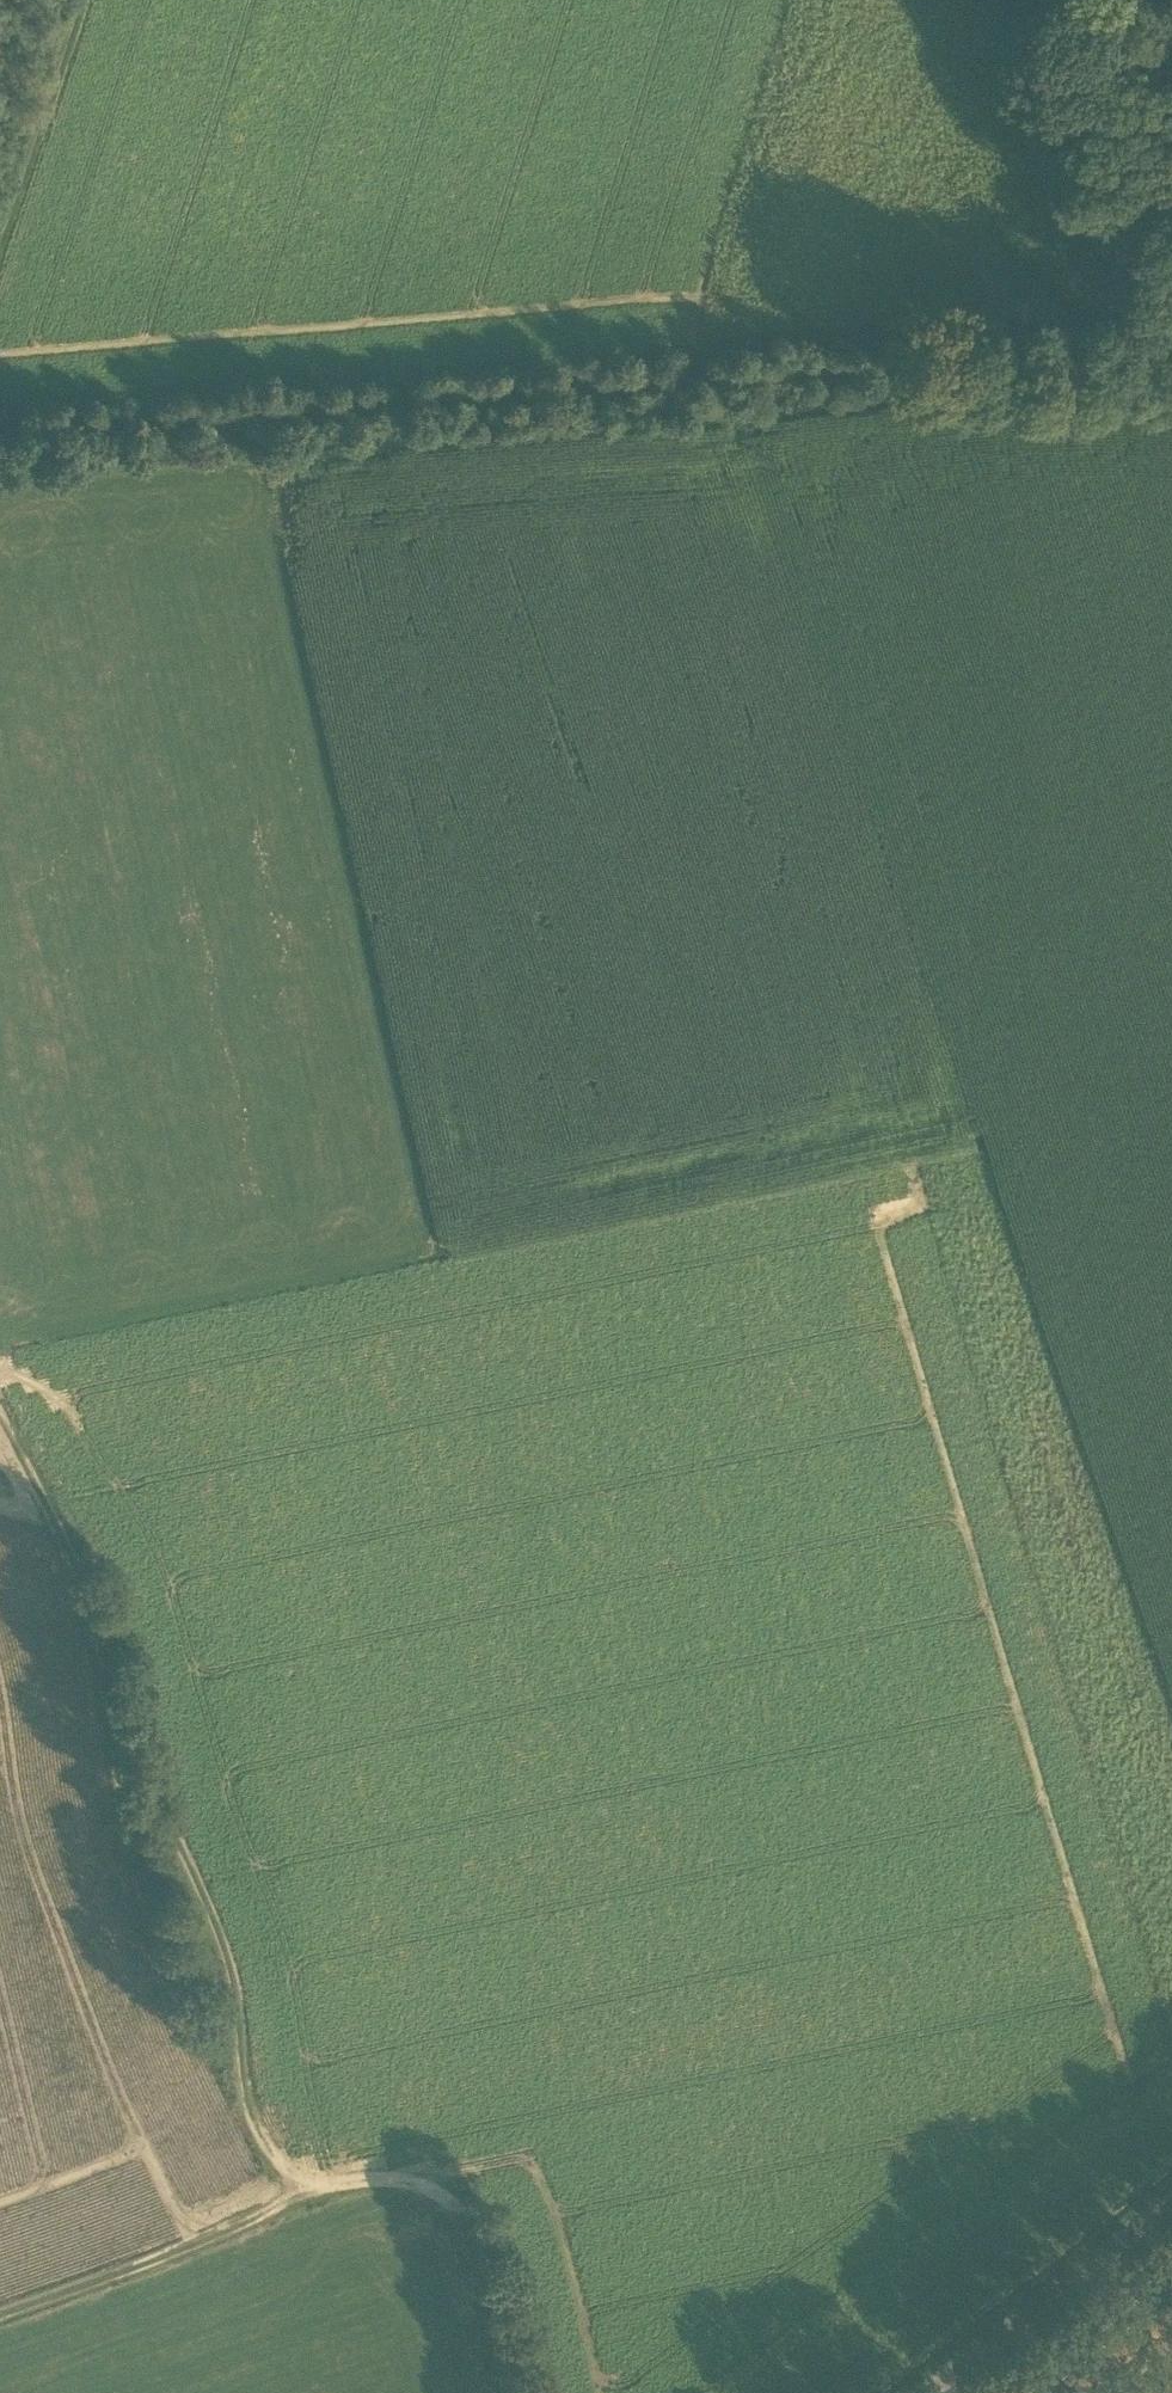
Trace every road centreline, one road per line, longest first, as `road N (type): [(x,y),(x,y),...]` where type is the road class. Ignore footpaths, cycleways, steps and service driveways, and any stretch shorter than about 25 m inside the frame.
road 1 (track): [(0,1405),(61,1527),(129,1732),(219,1936),(241,2005),(253,2126),(272,2154),(317,2183)]
road 2 (track): [(317,2183),(440,2186),(467,2211),(524,2392)]
road 3 (track): [(317,2183),(213,2236),(0,2315)]
road 4 (unclassified): [(923,2392),(1171,2199)]
road 5 (track): [(85,0),(0,254)]
road 6 (primary): [(1019,2392),(1171,2273)]

